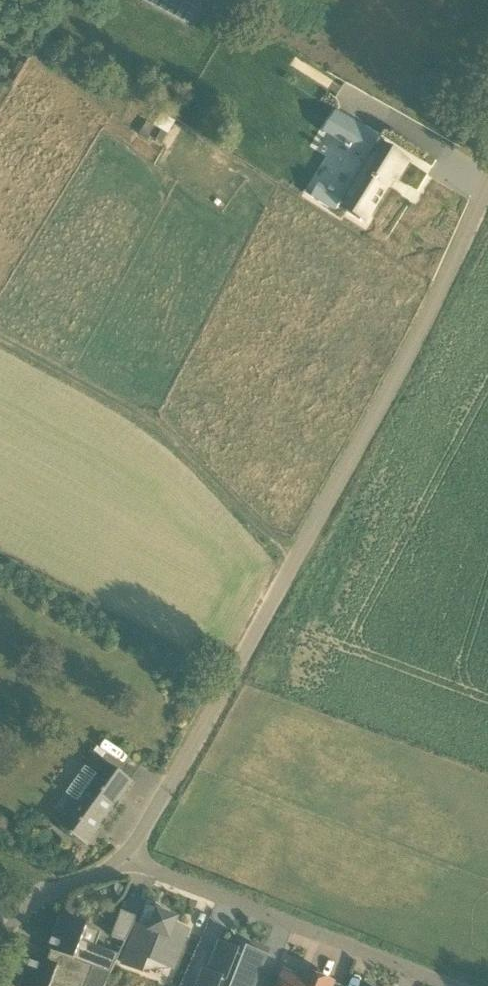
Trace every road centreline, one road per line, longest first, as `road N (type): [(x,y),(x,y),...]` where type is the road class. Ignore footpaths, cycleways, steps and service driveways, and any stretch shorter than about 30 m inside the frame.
road 1 (unclassified): [(128,862),(344,471),(487,173)]
road 2 (residential): [(479,985),(128,862)]
road 3 (track): [(289,568),(167,443),(0,352)]
road 4 (unclassified): [(0,961),(63,887),(128,862)]

